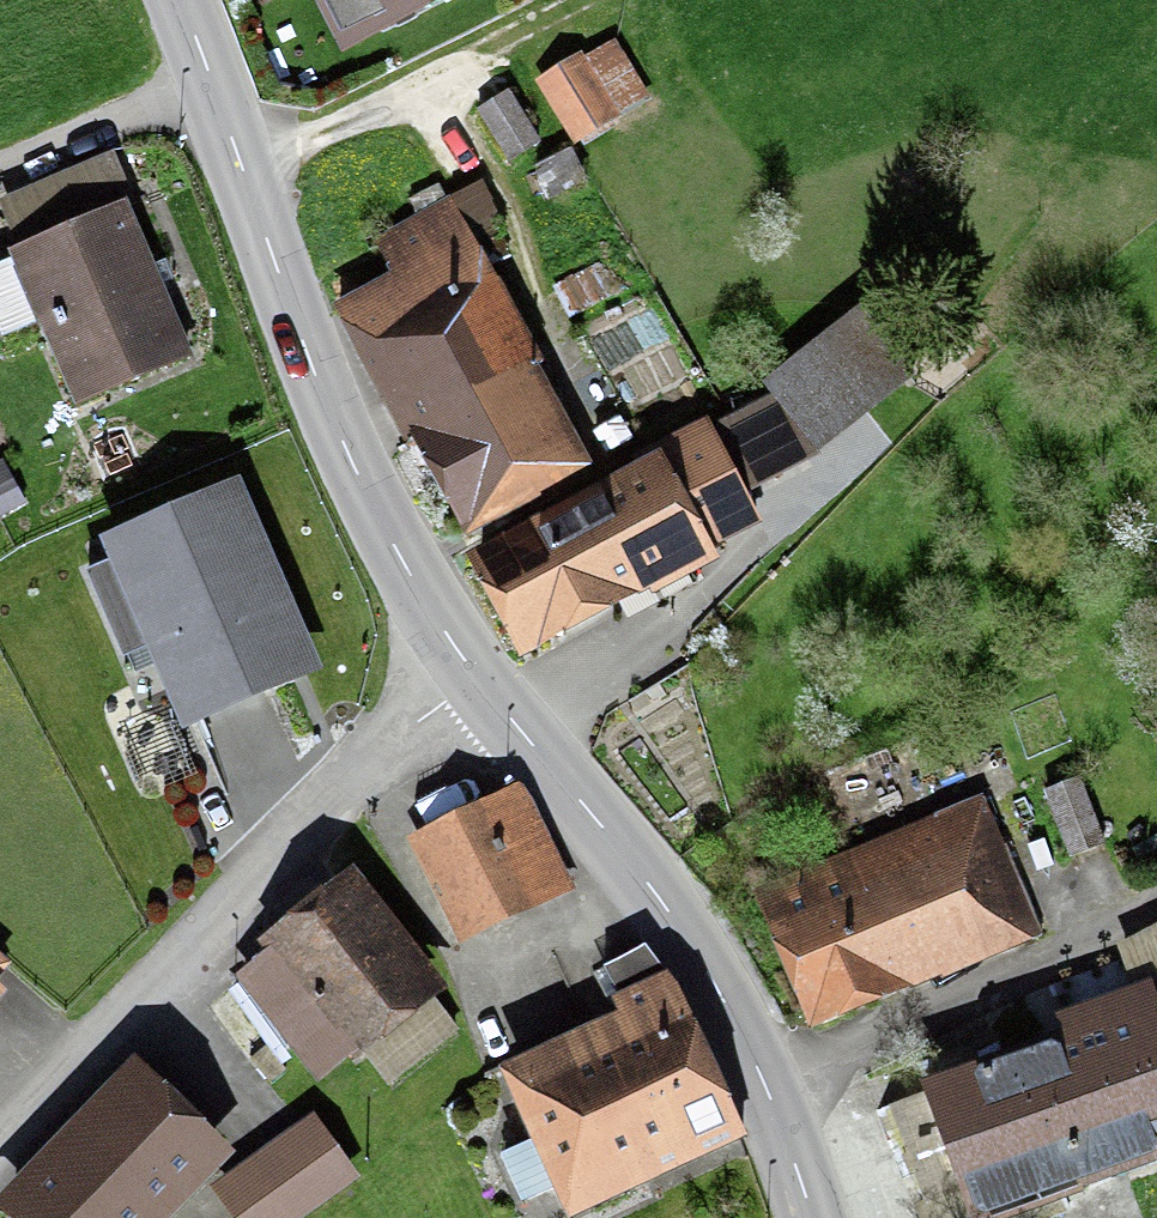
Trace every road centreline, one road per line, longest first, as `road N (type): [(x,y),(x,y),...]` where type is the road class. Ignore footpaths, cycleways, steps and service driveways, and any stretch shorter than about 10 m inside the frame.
road 1 (tertiary): [(182,0),(326,388),(389,529),(479,682)]
road 2 (residential): [(0,1153),(407,733),(479,682)]
road 3 (tertiary): [(479,682),(682,923),(768,1087),(816,1217)]

